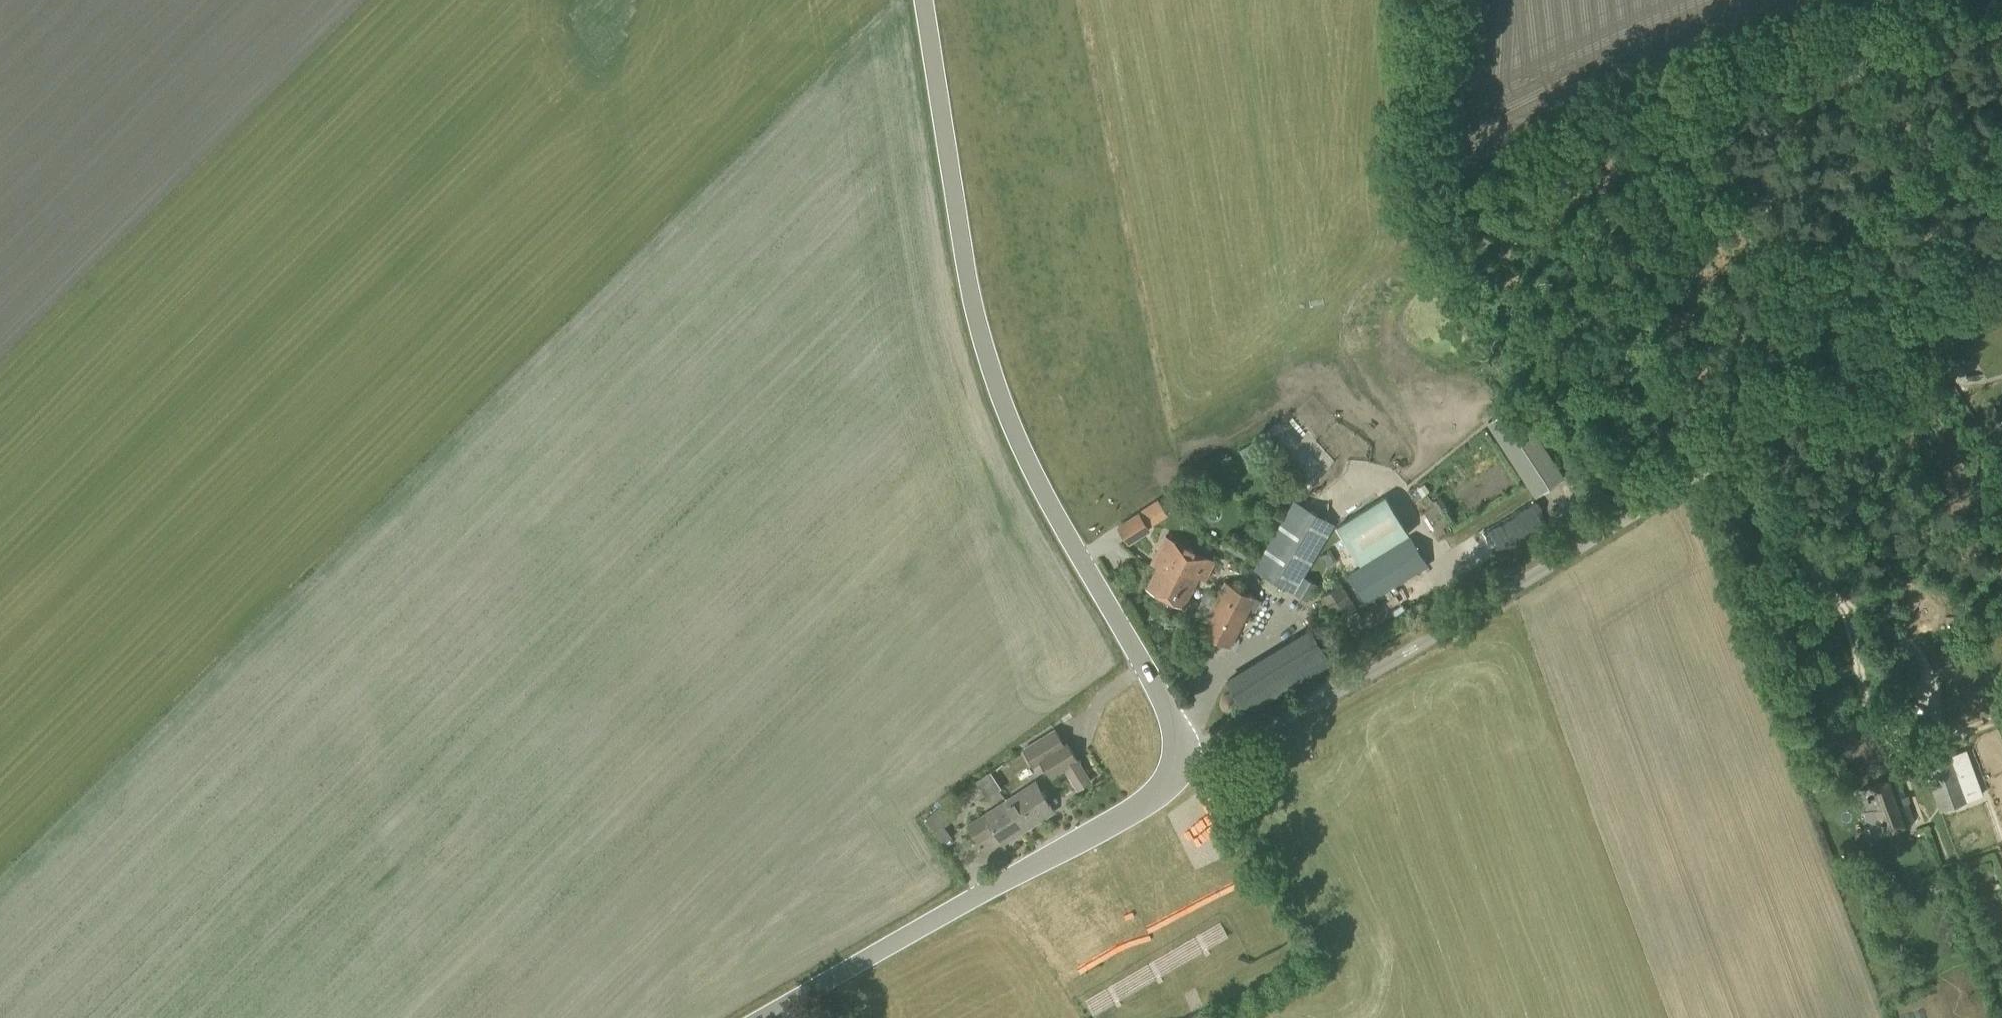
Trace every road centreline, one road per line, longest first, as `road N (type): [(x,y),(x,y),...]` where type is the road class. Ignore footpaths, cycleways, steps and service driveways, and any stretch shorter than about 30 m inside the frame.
road 1 (unclassified): [(1178,757),(1226,754),(2001,290)]
road 2 (unclassified): [(1178,757),(1172,714),(1017,442),(990,377),(925,0)]
road 3 (unclassified): [(767,1017),(1149,804),(1173,781),(1178,757)]

